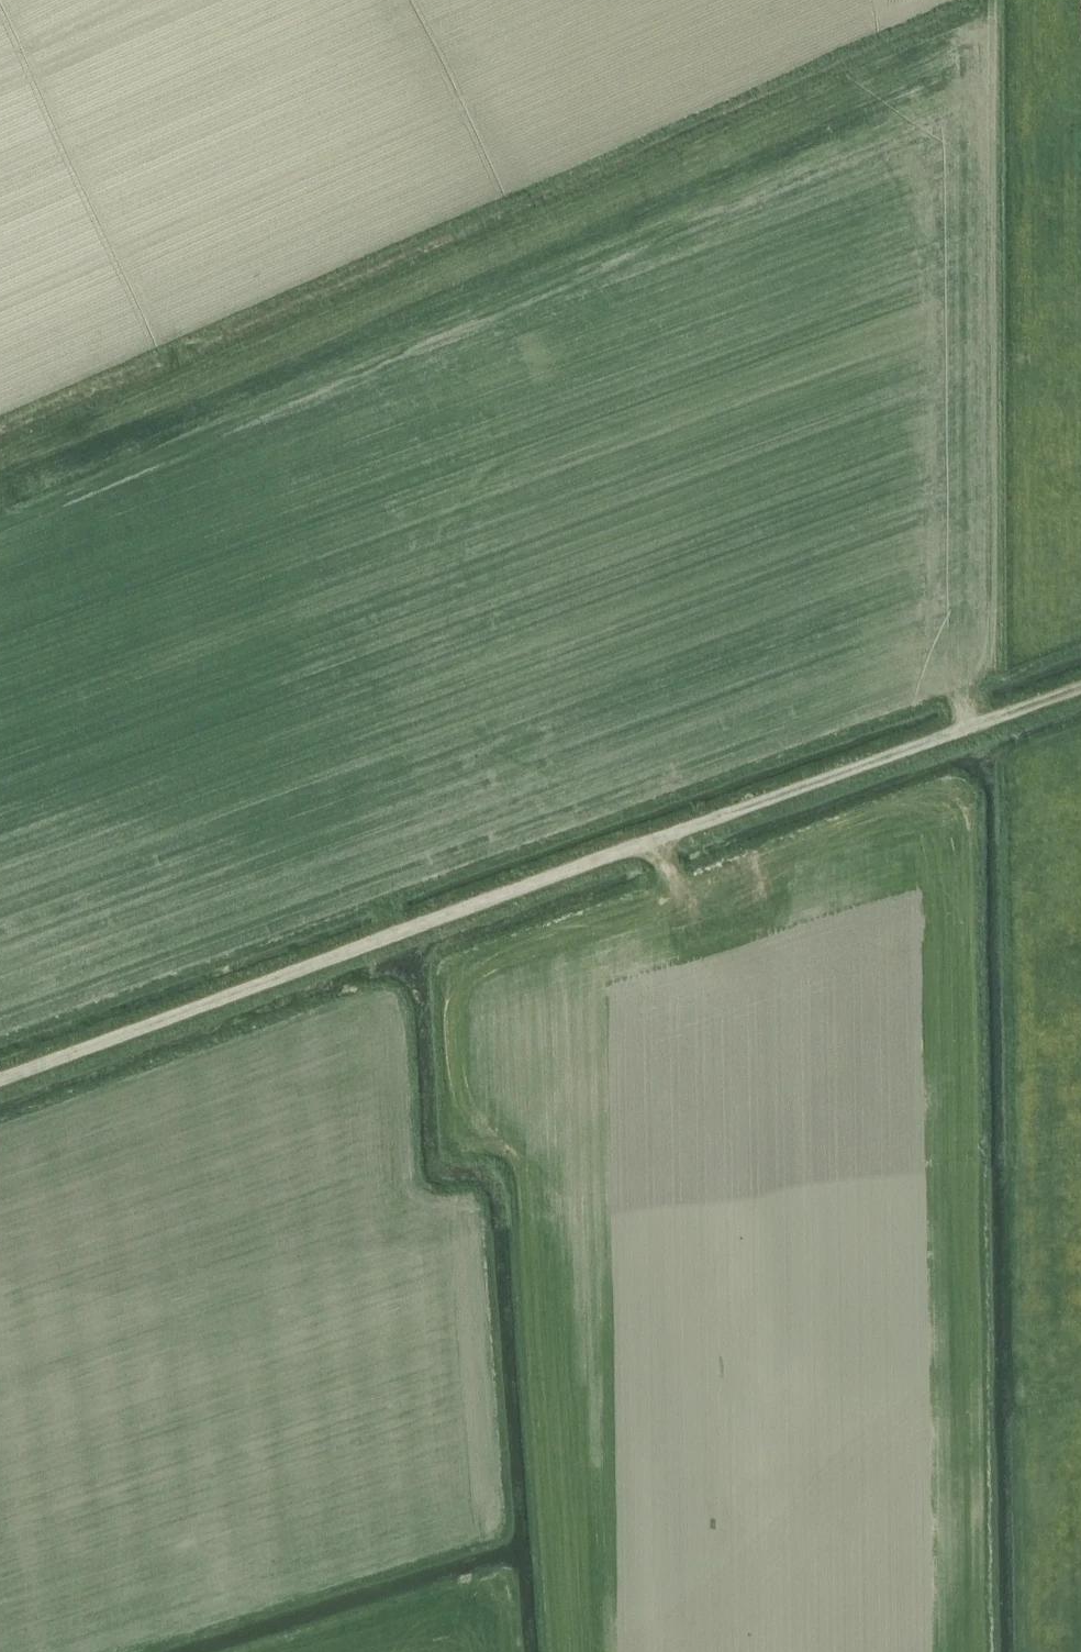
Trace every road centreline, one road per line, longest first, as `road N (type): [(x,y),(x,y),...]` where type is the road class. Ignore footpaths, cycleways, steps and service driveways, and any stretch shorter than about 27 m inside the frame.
road 1 (track): [(0,1076),(1080,687)]

